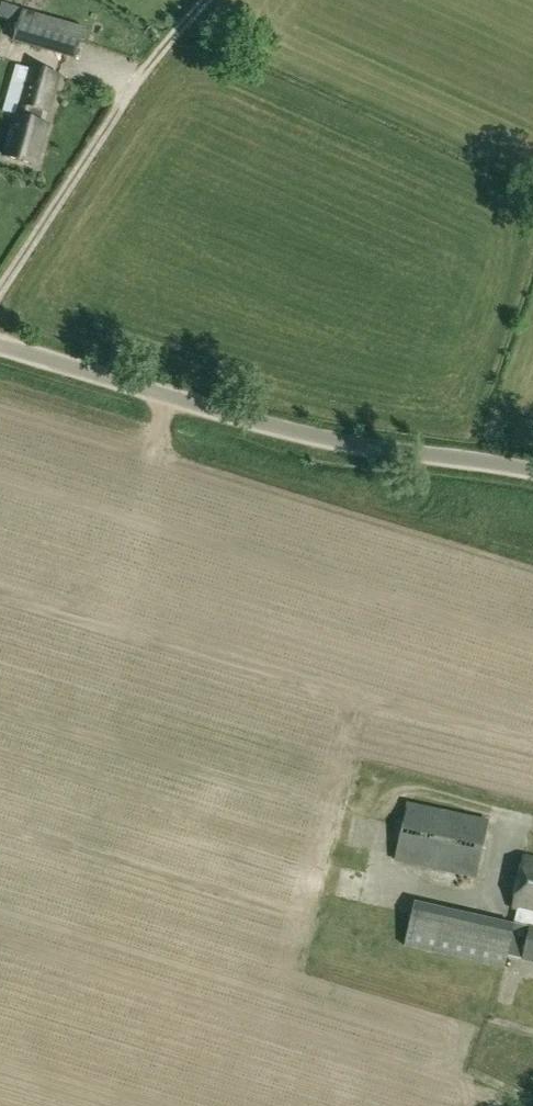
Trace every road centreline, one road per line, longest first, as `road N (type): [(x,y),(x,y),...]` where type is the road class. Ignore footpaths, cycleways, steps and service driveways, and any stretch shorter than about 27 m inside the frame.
road 1 (unclassified): [(532,469),(261,423),(0,345)]
road 2 (unclassified): [(0,284),(168,38),(203,0)]

